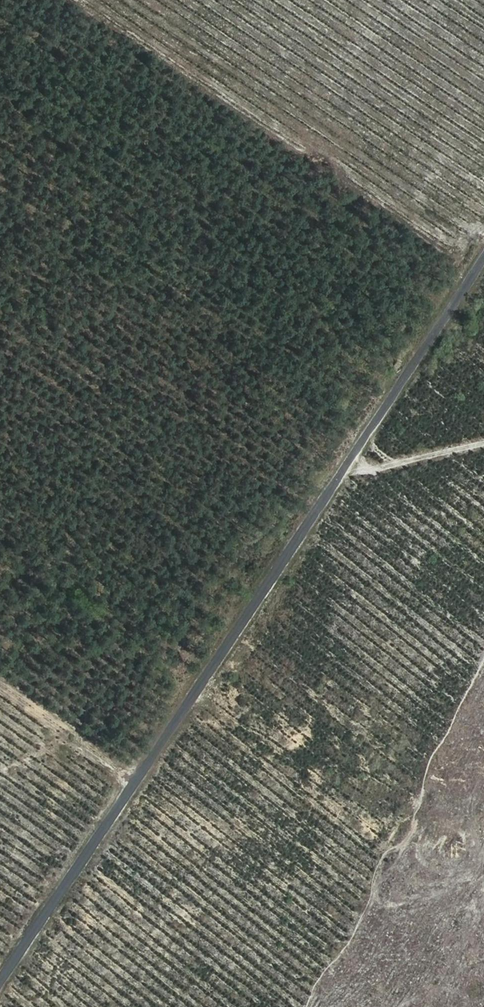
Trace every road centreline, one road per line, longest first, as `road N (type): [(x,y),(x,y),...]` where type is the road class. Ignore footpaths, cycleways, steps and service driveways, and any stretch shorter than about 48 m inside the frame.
road 1 (residential): [(483,262),(0,986)]
road 2 (track): [(0,774),(71,748),(142,781)]
road 3 (track): [(348,469),(483,446)]

